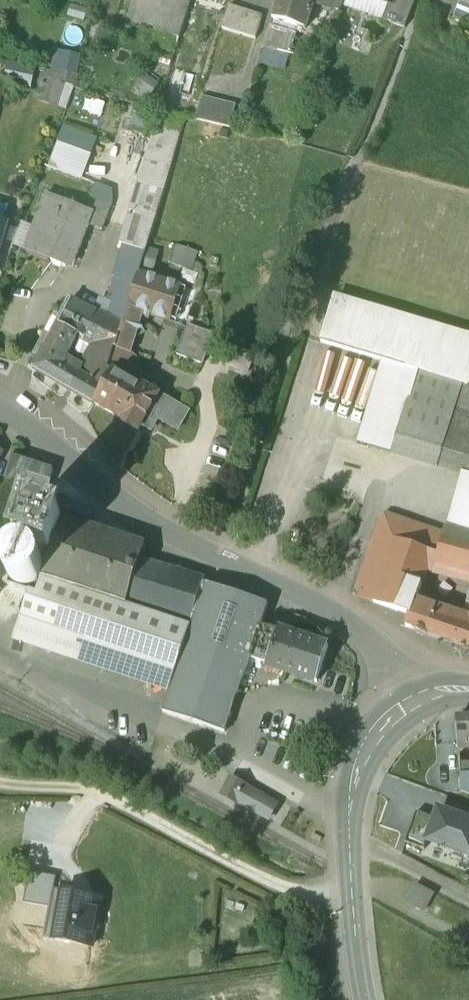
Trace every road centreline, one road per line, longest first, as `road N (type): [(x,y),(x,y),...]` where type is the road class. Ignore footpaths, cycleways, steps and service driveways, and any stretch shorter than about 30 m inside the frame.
road 1 (residential): [(0,408),(138,511),(357,630),(409,705)]
road 2 (tertiary): [(366,999),(351,899),(350,799),(368,745),(409,705)]
road 3 (track): [(468,902),(366,845),(349,845)]

